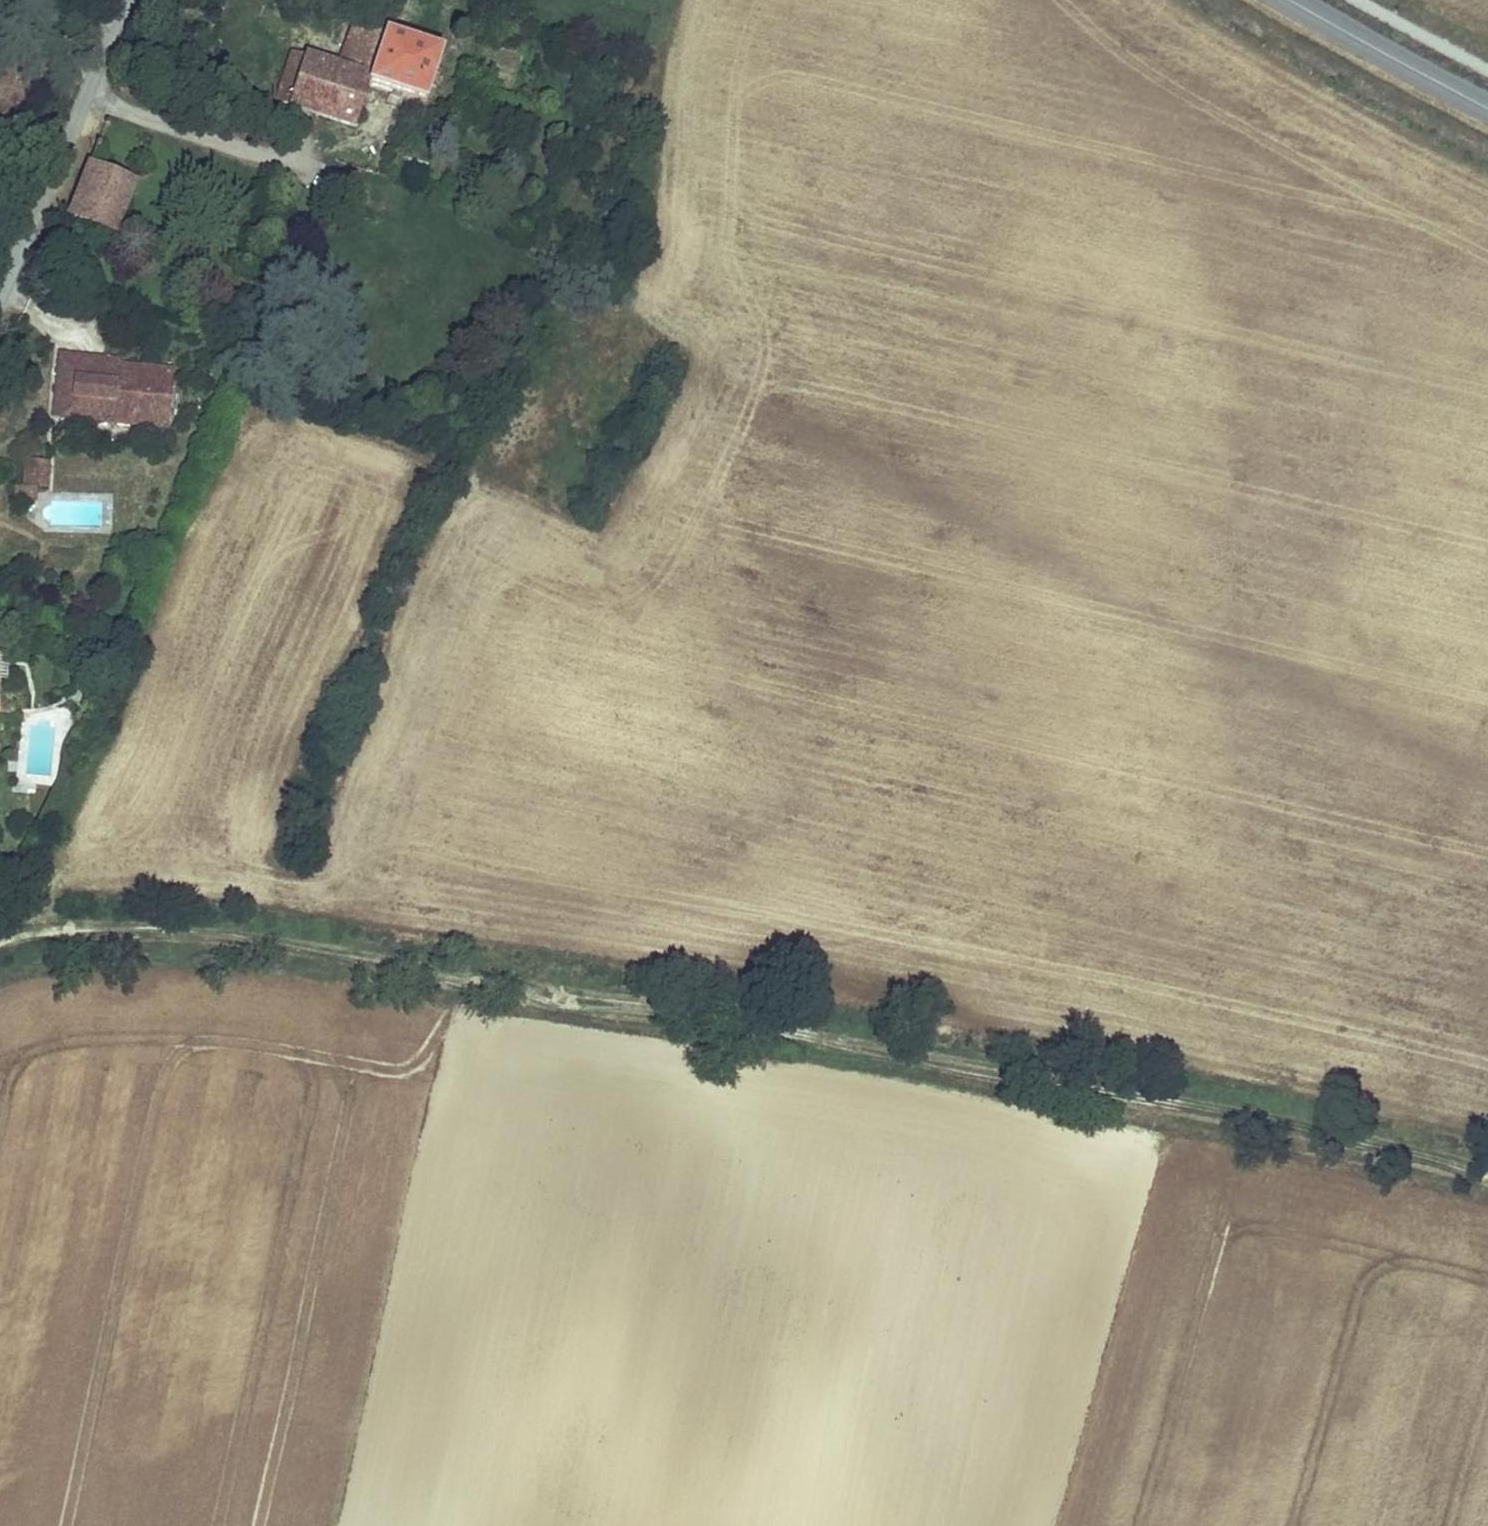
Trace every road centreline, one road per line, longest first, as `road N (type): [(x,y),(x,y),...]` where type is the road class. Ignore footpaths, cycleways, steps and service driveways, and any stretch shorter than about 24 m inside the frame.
road 1 (track): [(0,940),(65,921),(273,934),(922,1048),(1487,1172)]
road 2 (unclassified): [(0,287),(120,0)]
road 3 (tertiary): [(1291,0),(1487,109)]

